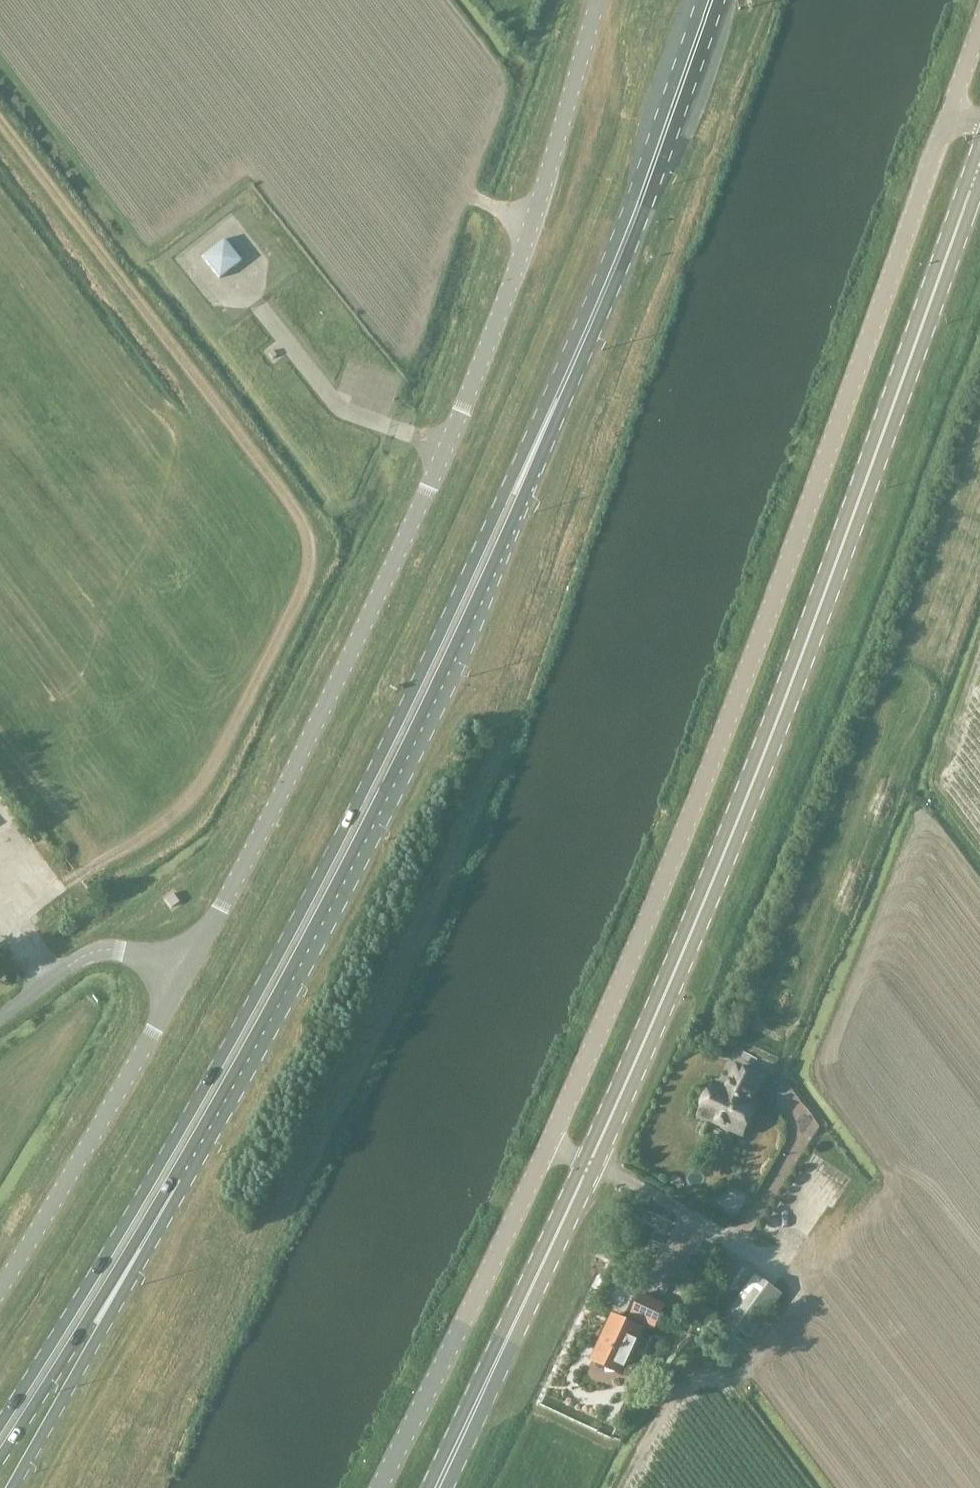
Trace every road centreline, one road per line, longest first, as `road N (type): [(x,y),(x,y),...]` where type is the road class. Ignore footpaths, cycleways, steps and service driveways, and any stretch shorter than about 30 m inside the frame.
road 1 (unclassified): [(377,1487),(556,1126),(661,884),(947,115)]
road 2 (primary): [(436,1487),(732,831),(979,158)]
road 3 (primary): [(525,461),(501,494),(299,908),(153,1172),(0,1415)]
road 4 (unclassified): [(595,0),(521,252),(445,448),(184,970)]
road 5 (primary): [(138,1235),(316,921),(425,704),(519,500),(525,461)]
road 6 (primary): [(525,461),(709,0)]
road 7 (unclassified): [(184,970),(0,1284)]
road 8 (primary): [(11,1487),(107,1318),(138,1235)]
road 9 (primary): [(0,1448),(138,1235)]
road 10 (unclassified): [(0,1015),(91,952),(148,955),(184,970)]

